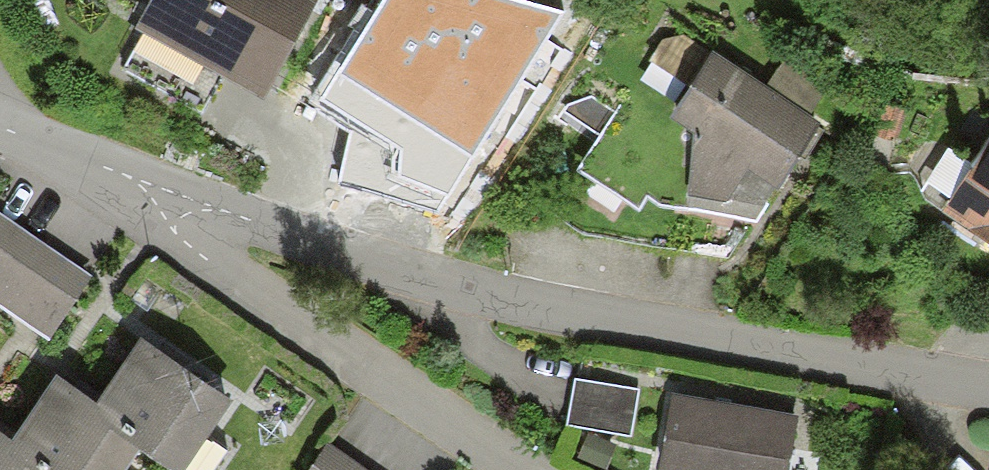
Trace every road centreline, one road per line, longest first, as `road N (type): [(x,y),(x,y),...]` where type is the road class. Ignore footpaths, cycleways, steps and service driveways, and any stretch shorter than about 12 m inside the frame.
road 1 (residential): [(988,388),(578,313),(167,193)]
road 2 (residential): [(167,193),(176,238),(507,469)]
road 3 (residential): [(167,193),(0,125)]

